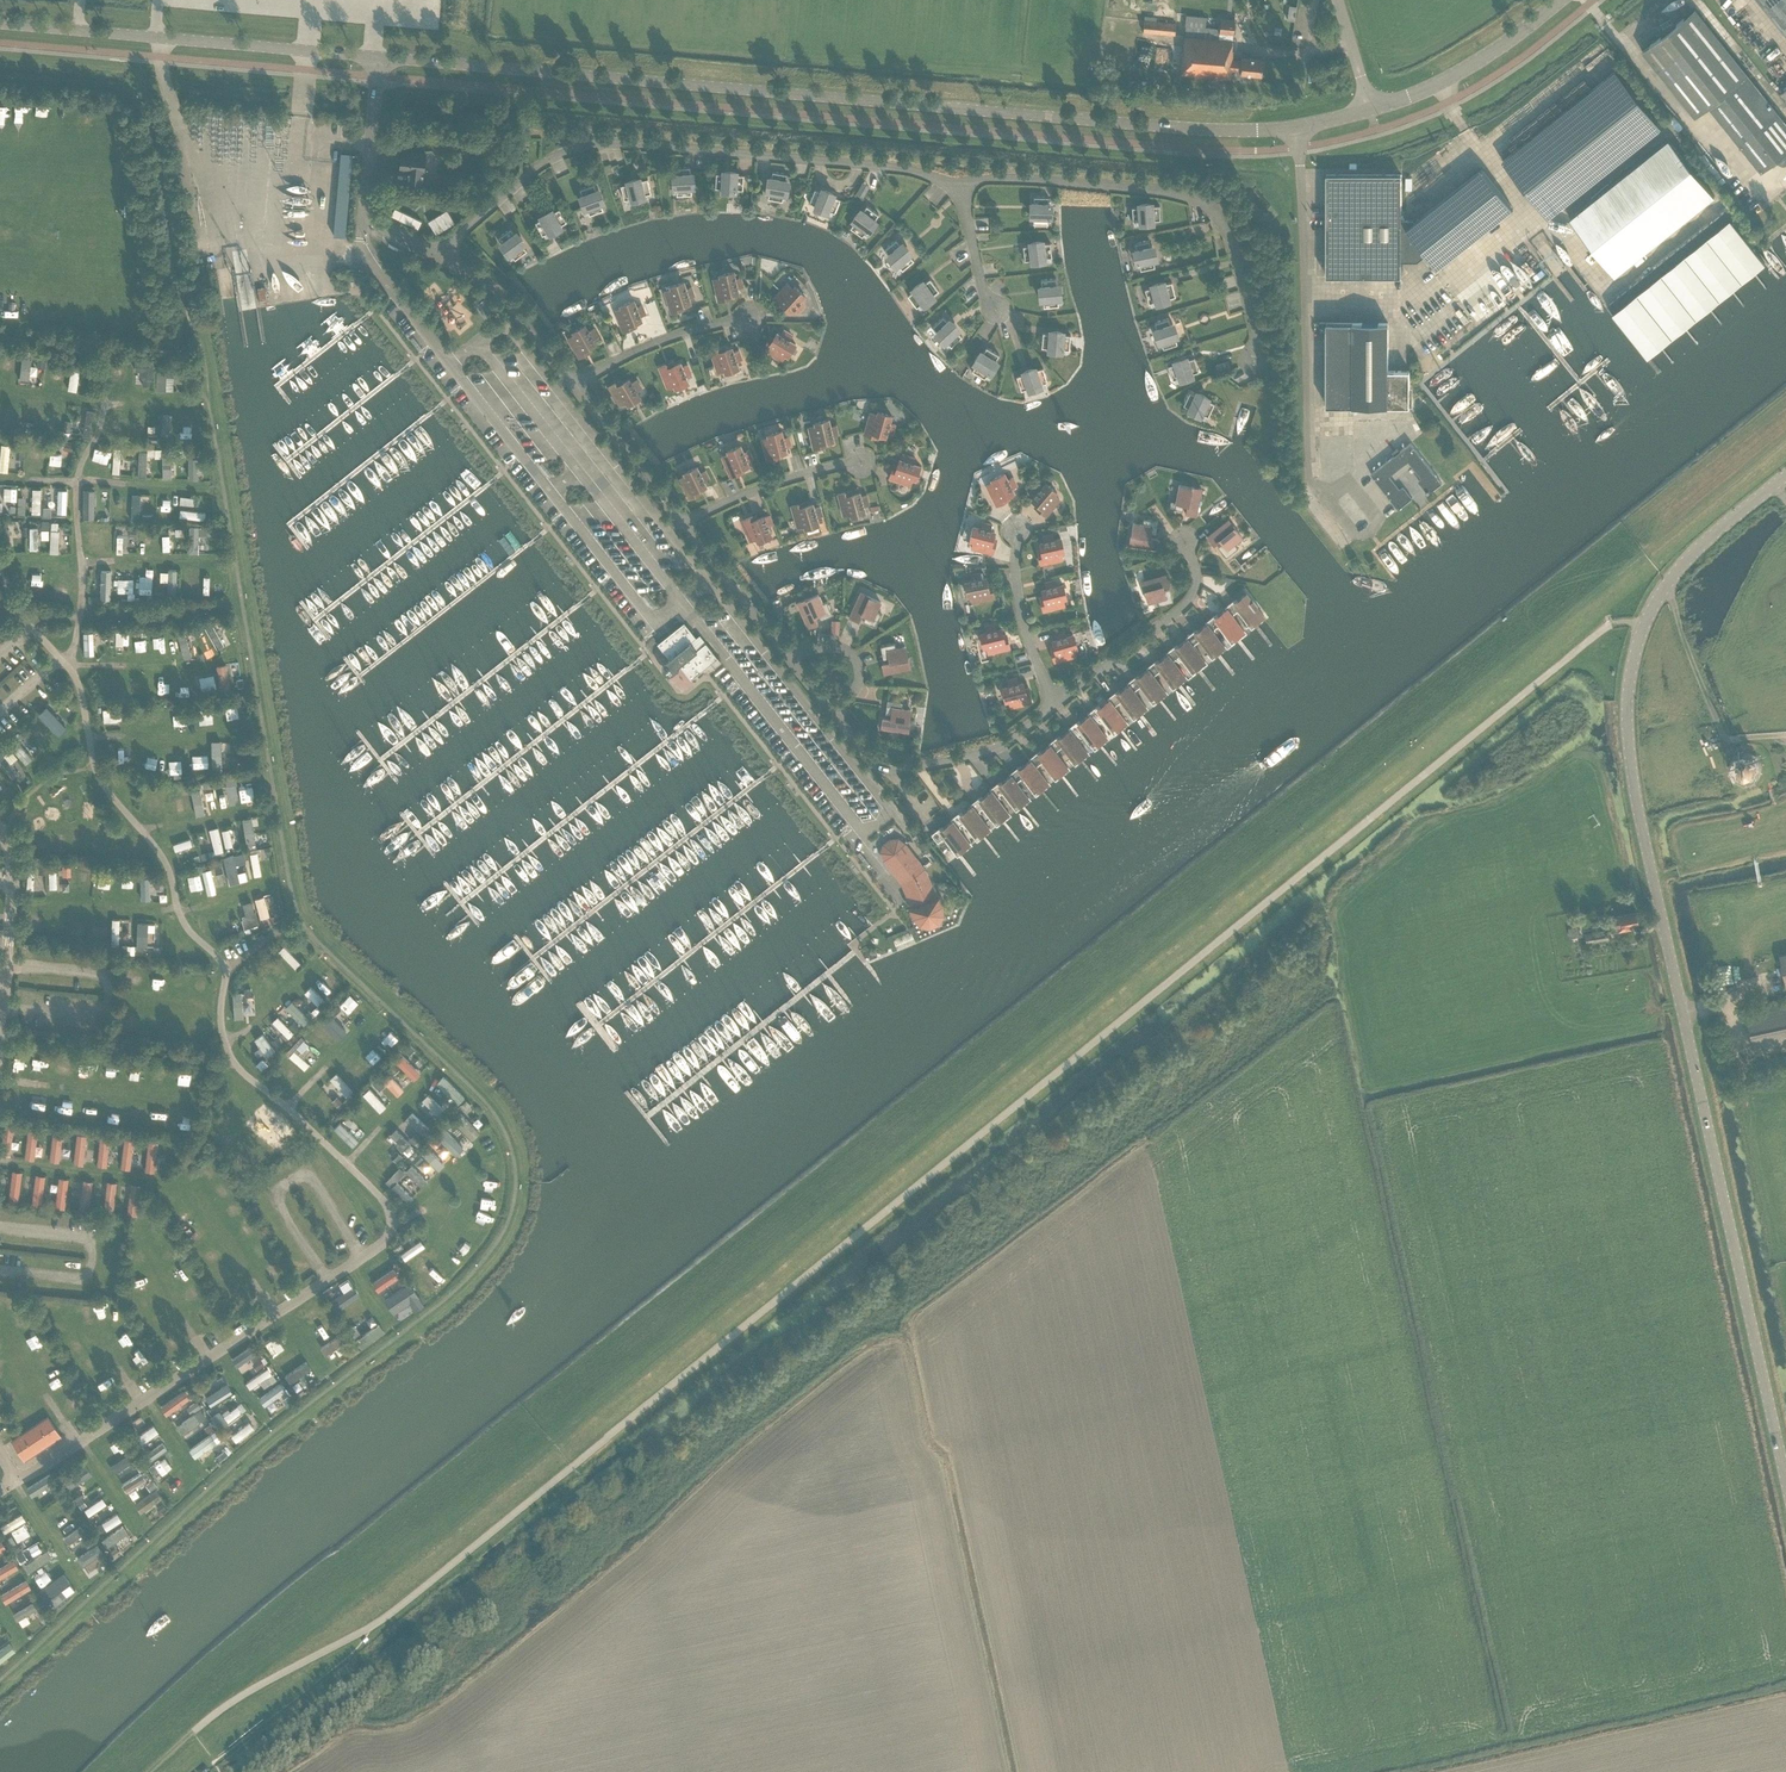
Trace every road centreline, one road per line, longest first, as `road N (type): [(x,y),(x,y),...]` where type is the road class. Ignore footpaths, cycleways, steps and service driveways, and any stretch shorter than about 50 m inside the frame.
road 1 (unclassified): [(188,1733),(384,1617),(1607,625),(1643,625)]
road 2 (unclassified): [(383,59),(1213,131),(1299,128),(1370,110)]
road 3 (tertiary): [(1785,1477),(1634,790),(1626,693),(1643,625)]
road 4 (residential): [(438,256),(530,174),(580,148),(901,168),(957,183)]
road 5 (residential): [(957,183),(1035,181),(1179,194),(1202,203),(1227,232),(1257,339),(1253,362)]
road 6 (unclassified): [(0,25),(383,59)]
road 7 (residential): [(833,714),(882,776),(982,755),(1058,704)]
road 8 (residential): [(383,59),(363,219),(438,256)]
road 9 (residential): [(1058,704),(1192,598),(1196,570),(1184,540)]
road 10 (track): [(1667,582),(1725,736),(1785,734)]
road 11 (unclassified): [(1370,110),(1479,61),(1561,0)]
road 12 (tertiary): [(1643,625),(1691,555),(1785,477)]
road 13 (residential): [(571,385),(654,346),(749,319)]
road 14 (residential): [(683,526),(756,490),(861,461)]
road 15 (residential): [(438,256),(497,293),(571,385)]
road 16 (residential): [(1018,530),(1022,618),(1058,704)]
road 17 (residential): [(571,385),(683,526)]
road 18 (residential): [(683,526),(787,656)]
road 19 (residential): [(996,311),(984,293),(957,183)]
road 20 (residential): [(833,714),(858,685),(855,660),(833,649),(787,656)]

